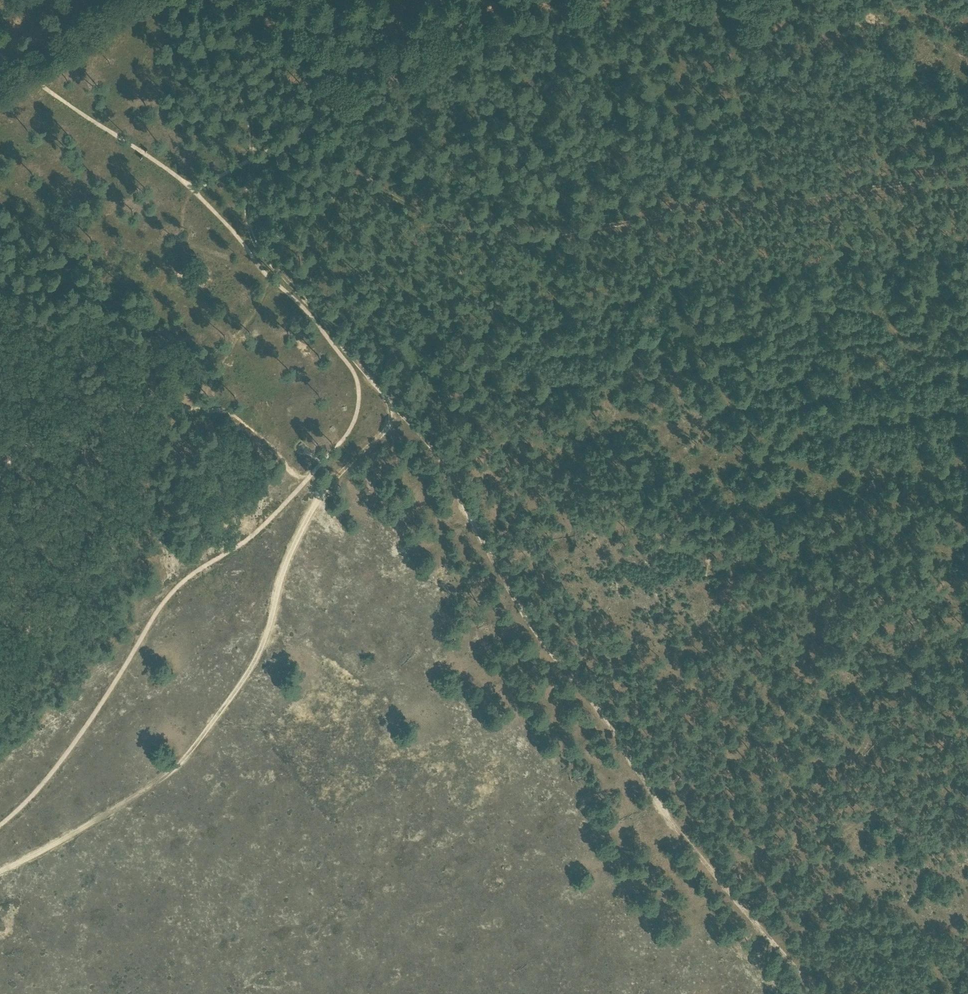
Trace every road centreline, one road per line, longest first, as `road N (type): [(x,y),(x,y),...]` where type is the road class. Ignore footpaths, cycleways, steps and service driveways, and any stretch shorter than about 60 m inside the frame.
road 1 (track): [(0,871),(93,822),(186,754),(255,658),(317,499),(403,413),(688,377)]
road 2 (track): [(320,325),(355,271),(371,261),(487,240)]

